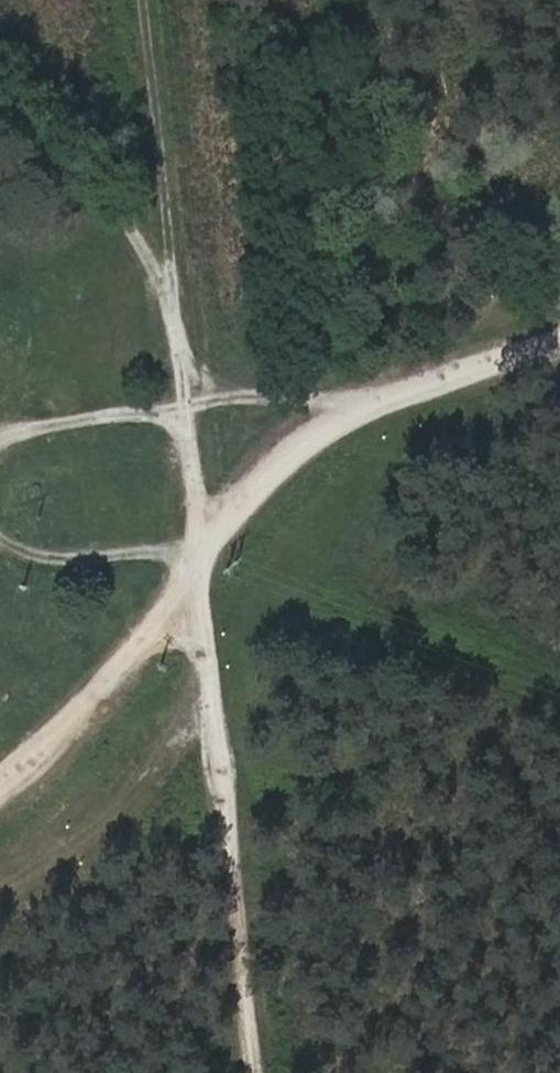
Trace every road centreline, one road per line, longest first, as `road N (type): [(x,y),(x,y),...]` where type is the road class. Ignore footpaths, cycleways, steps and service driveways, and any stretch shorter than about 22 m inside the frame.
road 1 (track): [(559,346),(354,400),(198,538),(74,722),(0,787)]
road 2 (track): [(198,538),(184,286),(155,0)]
road 3 (track): [(198,538),(258,1072)]
road 4 (track): [(184,286),(104,197),(0,110)]

